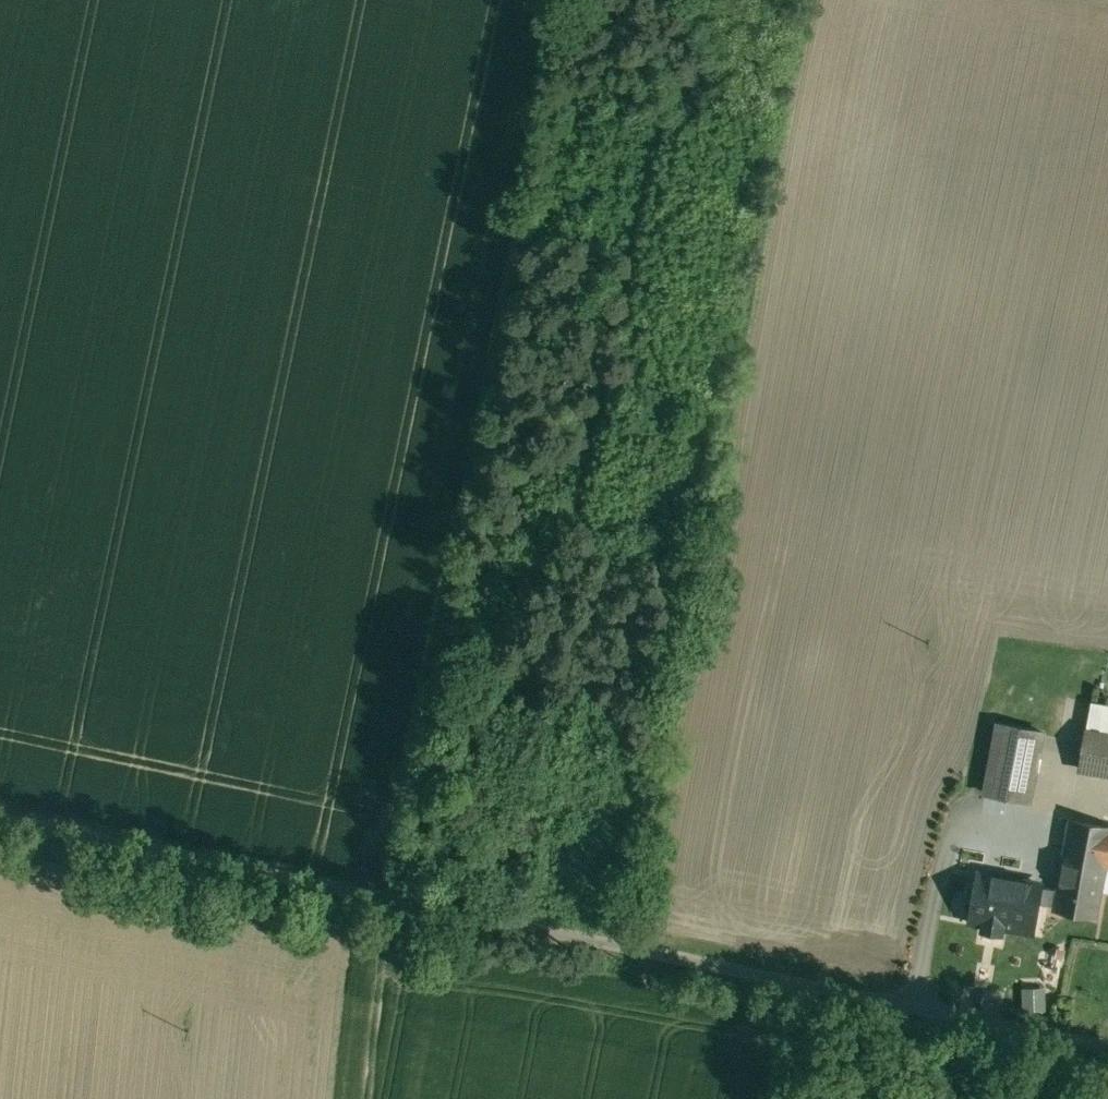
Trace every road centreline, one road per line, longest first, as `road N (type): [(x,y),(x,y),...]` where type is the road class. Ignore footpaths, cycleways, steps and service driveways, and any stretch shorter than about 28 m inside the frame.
road 1 (unclassified): [(0,818),(918,1011)]

